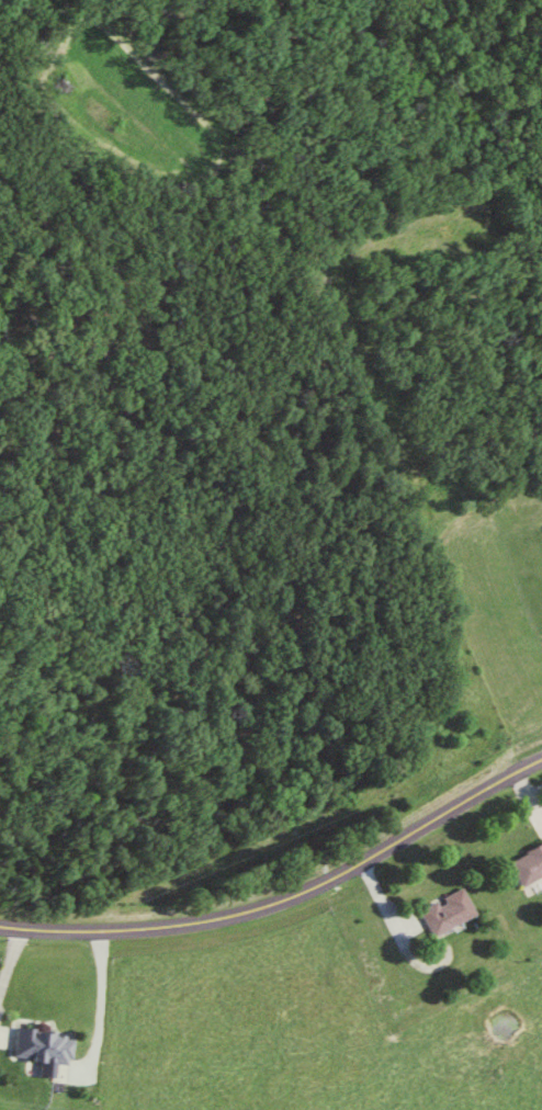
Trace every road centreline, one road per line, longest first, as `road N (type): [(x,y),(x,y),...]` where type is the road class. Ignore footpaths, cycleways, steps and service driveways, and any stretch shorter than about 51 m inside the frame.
road 1 (tertiary): [(541,758),(295,892),(215,918),(123,929),(0,925)]

